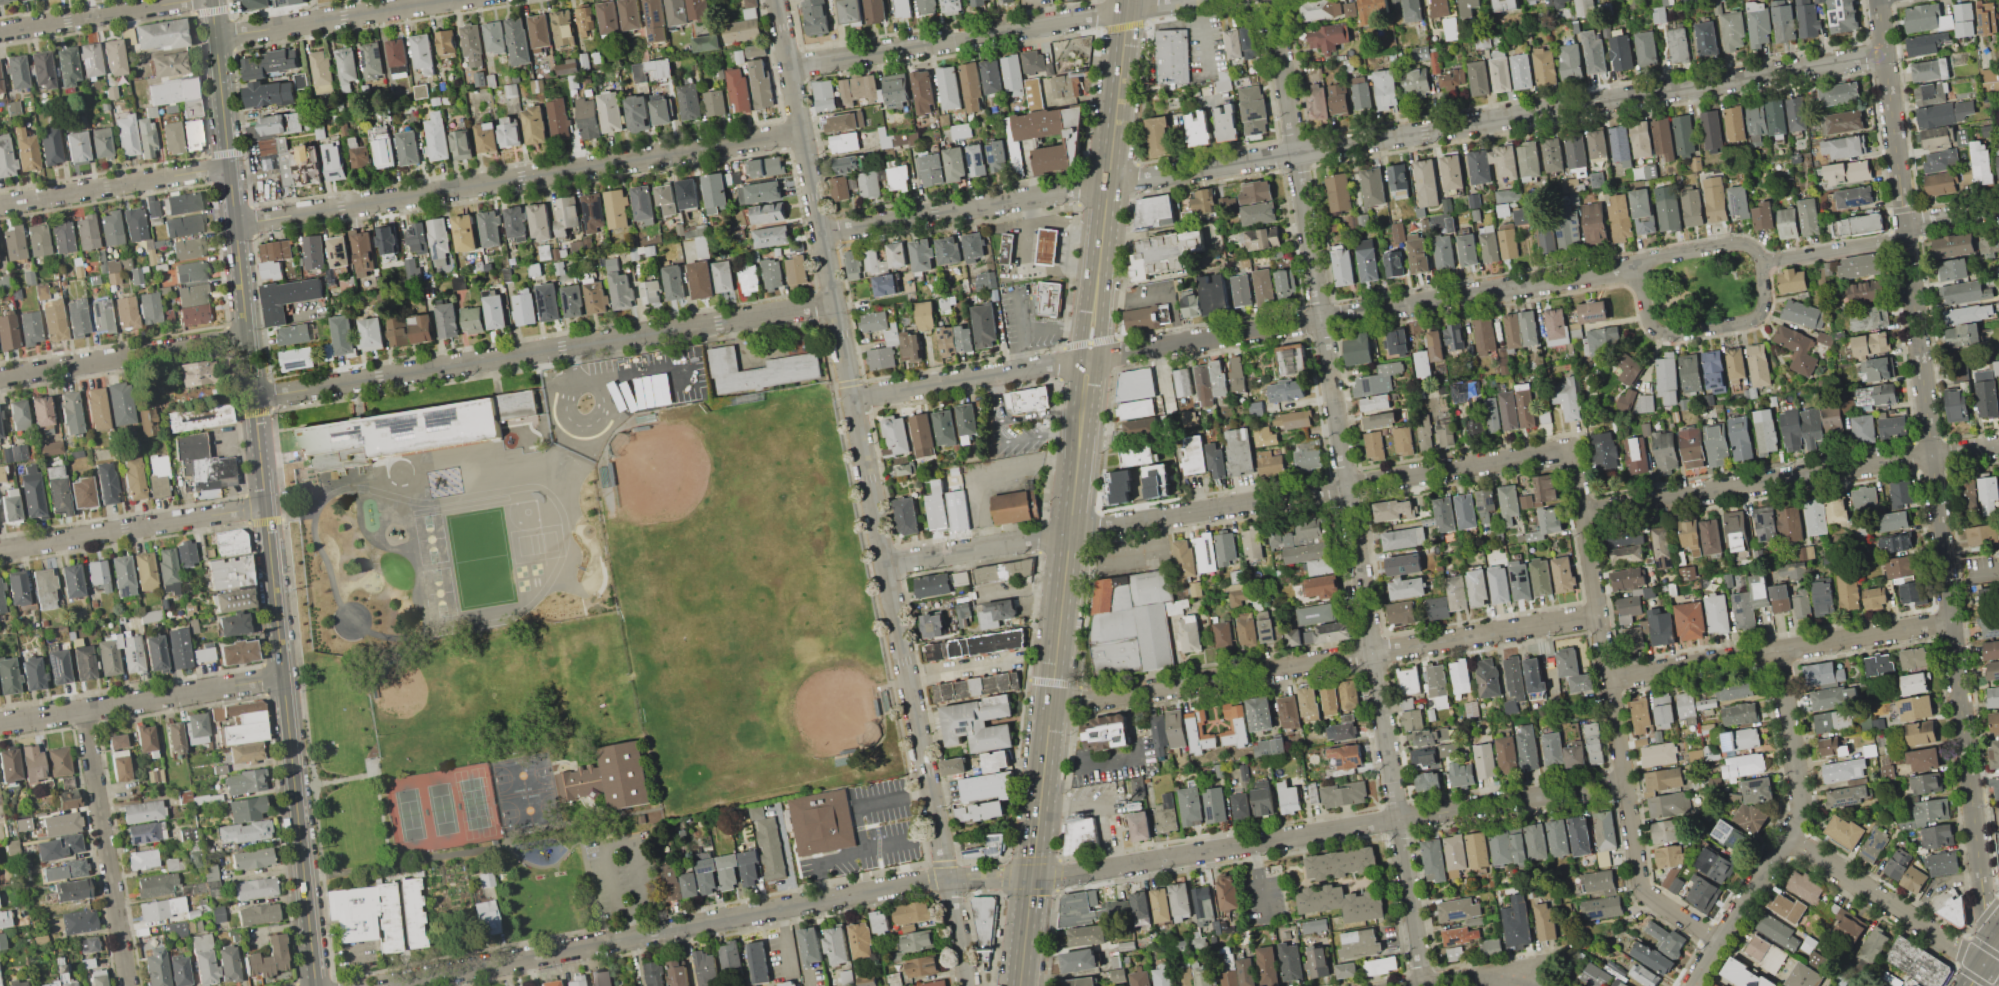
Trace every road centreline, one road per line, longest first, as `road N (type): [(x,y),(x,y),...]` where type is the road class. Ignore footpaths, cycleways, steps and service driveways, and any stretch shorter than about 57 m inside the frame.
road 1 (residential): [(1625,780),(1067,875),(933,880),(383,985)]
road 2 (residential): [(1884,54),(822,232)]
road 3 (residential): [(970,985),(777,0)]
road 4 (residential): [(1425,985),(1271,0)]
road 5 (secondary): [(1128,0),(1020,985)]
road 6 (tertiary): [(314,985),(213,0)]
road 7 (residential): [(1980,876),(1878,0)]
road 8 (residential): [(1636,268),(852,398)]
road 9 (residential): [(1574,448),(884,563)]
road 10 (residential): [(834,302),(255,397)]
road 11 (residential): [(237,225),(804,136)]
road 12 (residential): [(1599,614),(1051,705)]
road 13 (residential): [(1998,445),(1583,510)]
road 14 (residential): [(1187,0),(790,69)]
road 15 (residential): [(1951,622),(1608,678)]
road 16 (residential): [(1625,780),(1574,448)]
road 17 (residential): [(282,676),(0,723)]
road 18 (residential): [(129,985),(85,710)]
road 19 (residential): [(264,506),(0,552)]
road 20 (residential): [(248,337),(0,378)]
road 21 (residential): [(0,205),(231,166)]
road 22 (residential): [(446,0),(218,37)]
road 23 (residential): [(1636,268),(1649,320),(1678,334),(1757,317),(1765,299),(1762,262)]
road 24 (residential): [(1720,942),(1643,890),(1625,780)]
road 25 (residential): [(201,0),(0,33)]
road 26 (residential): [(1787,838),(1802,801),(1778,650)]
road 27 (residential): [(1906,239),(1762,262)]
road 28 (residential): [(1908,916),(1787,838)]
road 29 (residential): [(1762,262),(1738,244),(1646,259),(1636,268)]
road 30 (residential): [(1720,942),(1787,838)]

